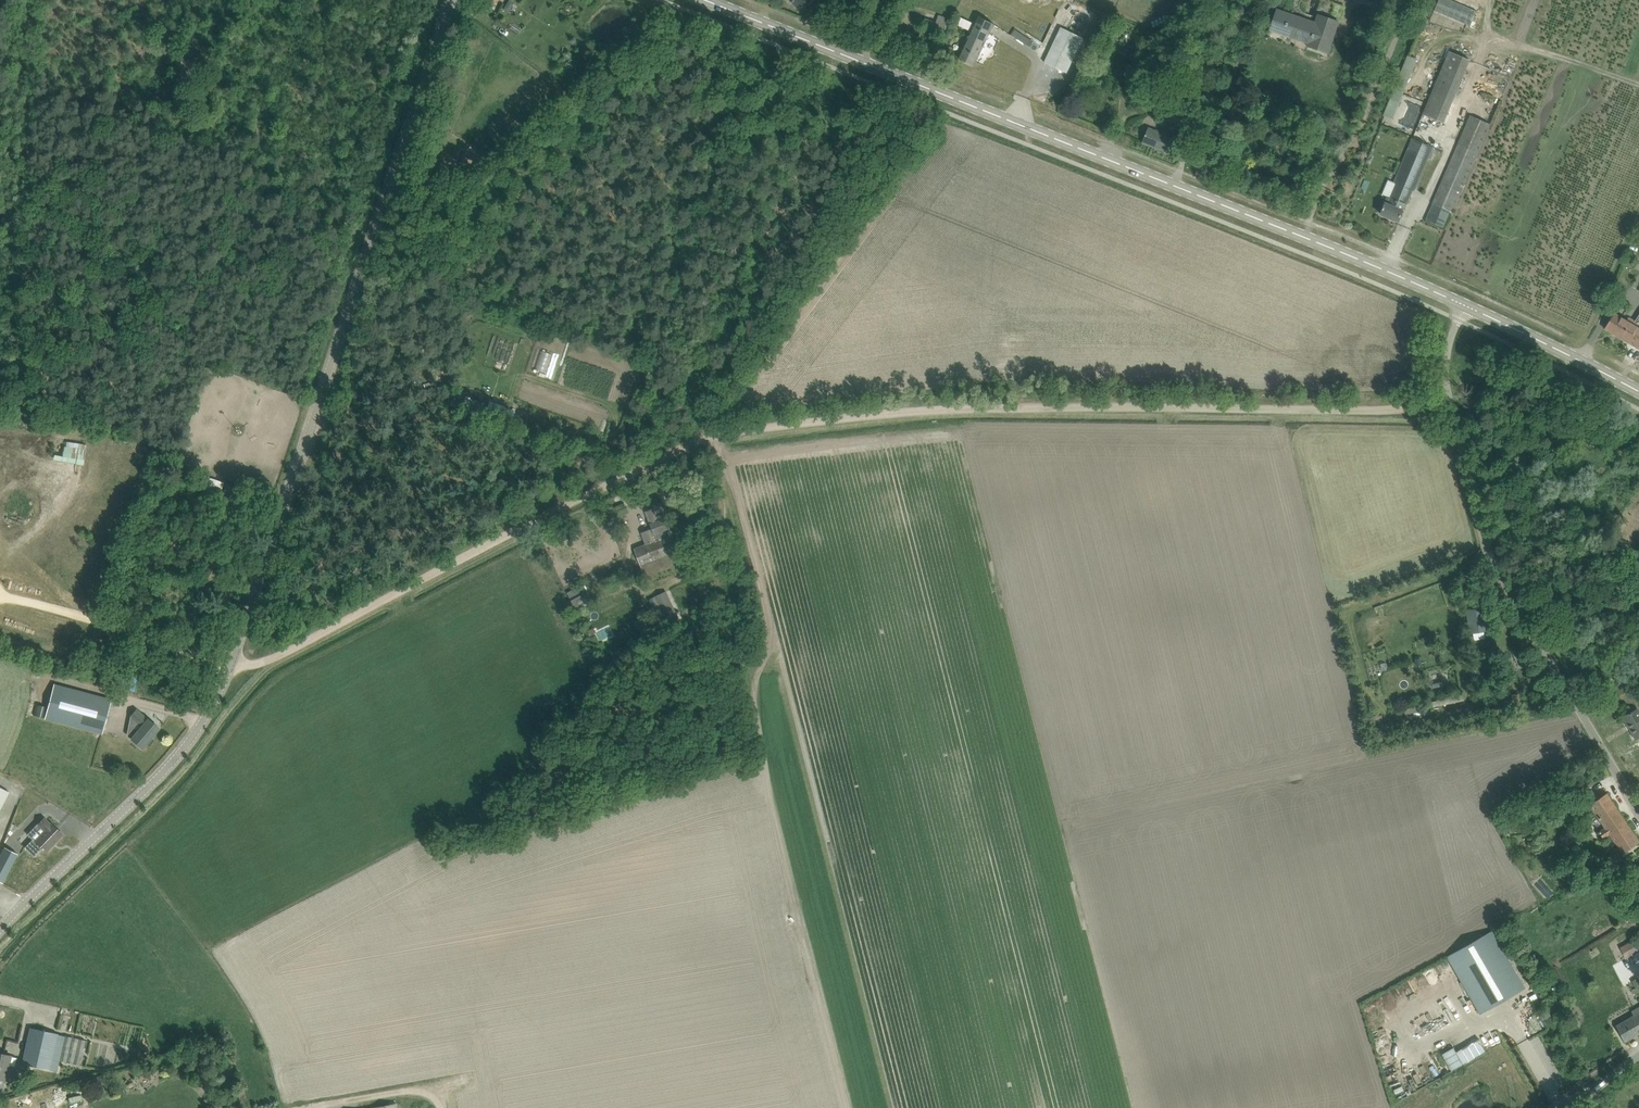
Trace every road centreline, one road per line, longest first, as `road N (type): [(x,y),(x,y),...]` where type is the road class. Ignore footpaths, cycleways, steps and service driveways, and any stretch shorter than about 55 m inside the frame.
road 1 (track): [(1451,400),(1392,410),(925,410),(699,438),(264,661),(233,658)]
road 2 (tertiary): [(0,930),(183,751),(212,704),(451,0)]
road 3 (secondary): [(1467,305),(705,0)]
road 4 (unclassified): [(1638,810),(1503,583),(1478,522),(1451,400),(1451,336),(1467,305)]
road 5 (track): [(5,226),(34,0)]
road 6 (secondary): [(1638,391),(1467,305)]

